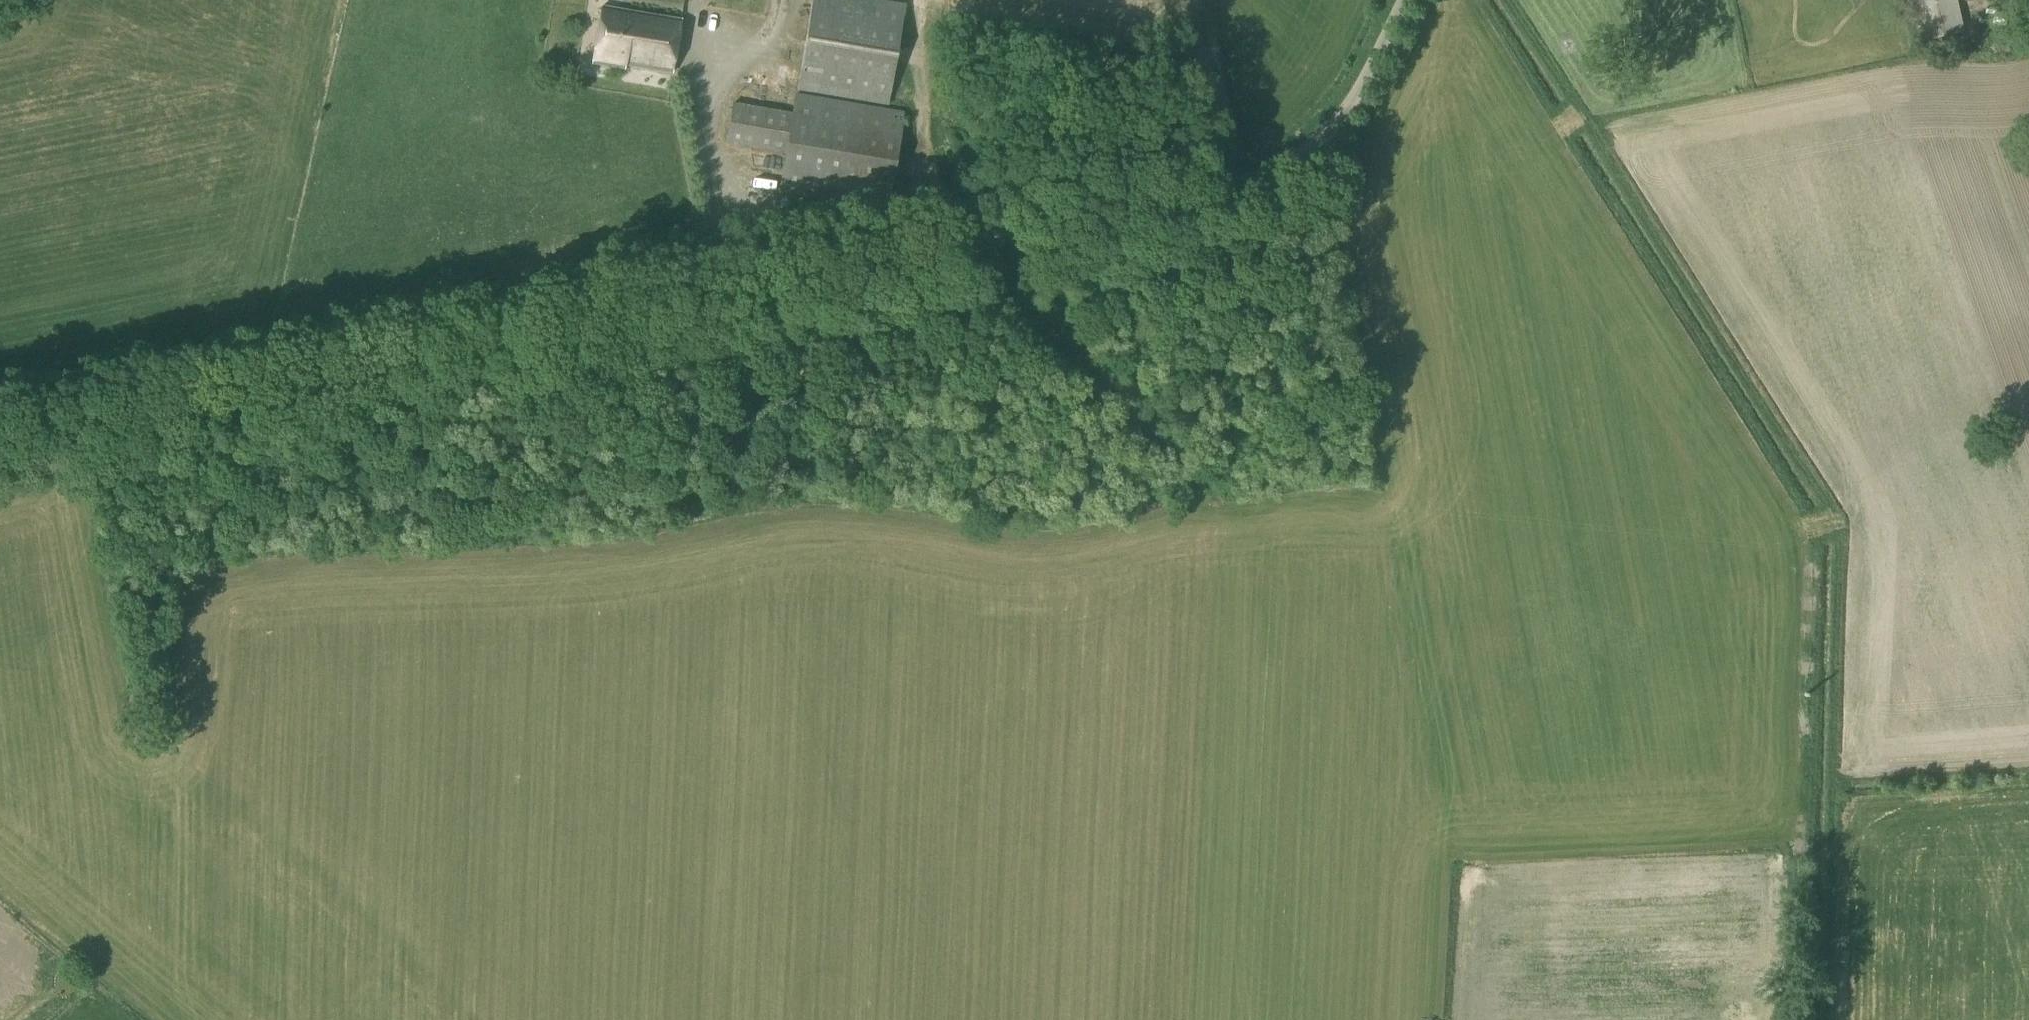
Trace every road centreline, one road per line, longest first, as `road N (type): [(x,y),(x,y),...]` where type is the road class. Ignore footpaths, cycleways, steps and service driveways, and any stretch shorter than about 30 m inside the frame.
road 1 (unclassified): [(706,302),(1236,191),(1298,166),(1349,117),(1409,0)]
road 2 (track): [(706,302),(0,451)]

